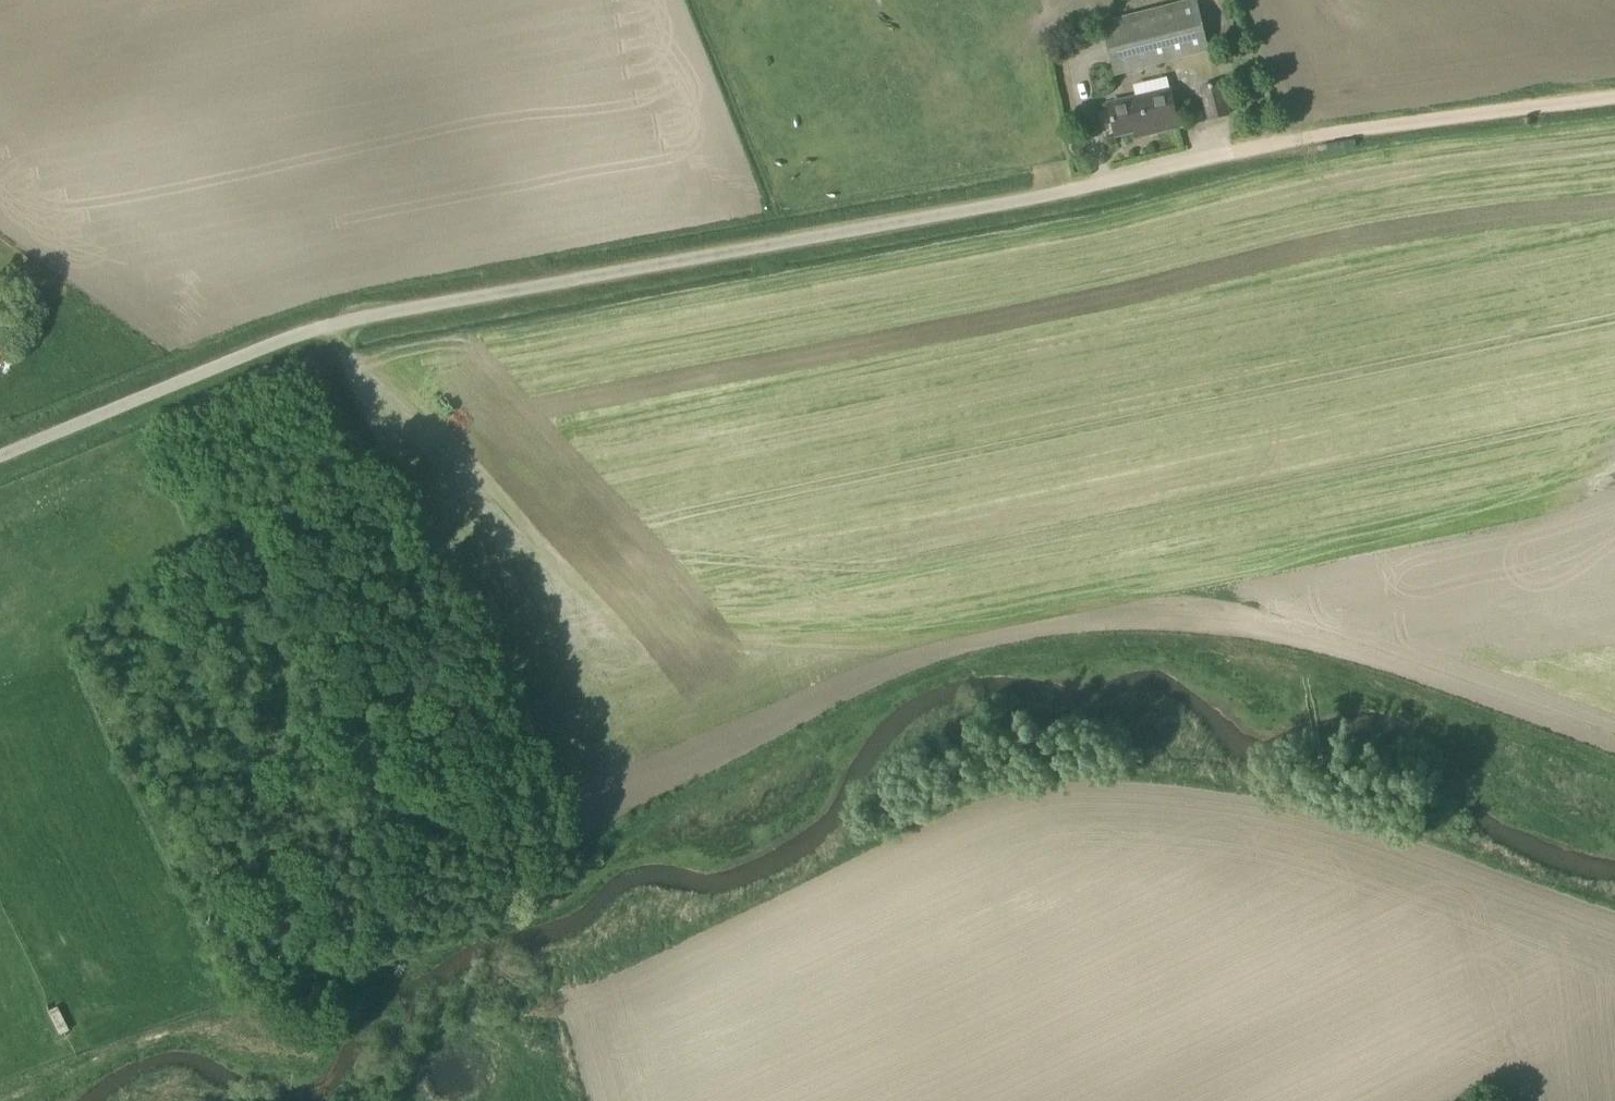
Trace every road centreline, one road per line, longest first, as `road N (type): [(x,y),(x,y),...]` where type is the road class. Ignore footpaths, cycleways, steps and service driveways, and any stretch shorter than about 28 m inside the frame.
road 1 (unclassified): [(0,456),(316,330),(1048,195),(1232,153)]
road 2 (track): [(1232,153),(1614,94)]

